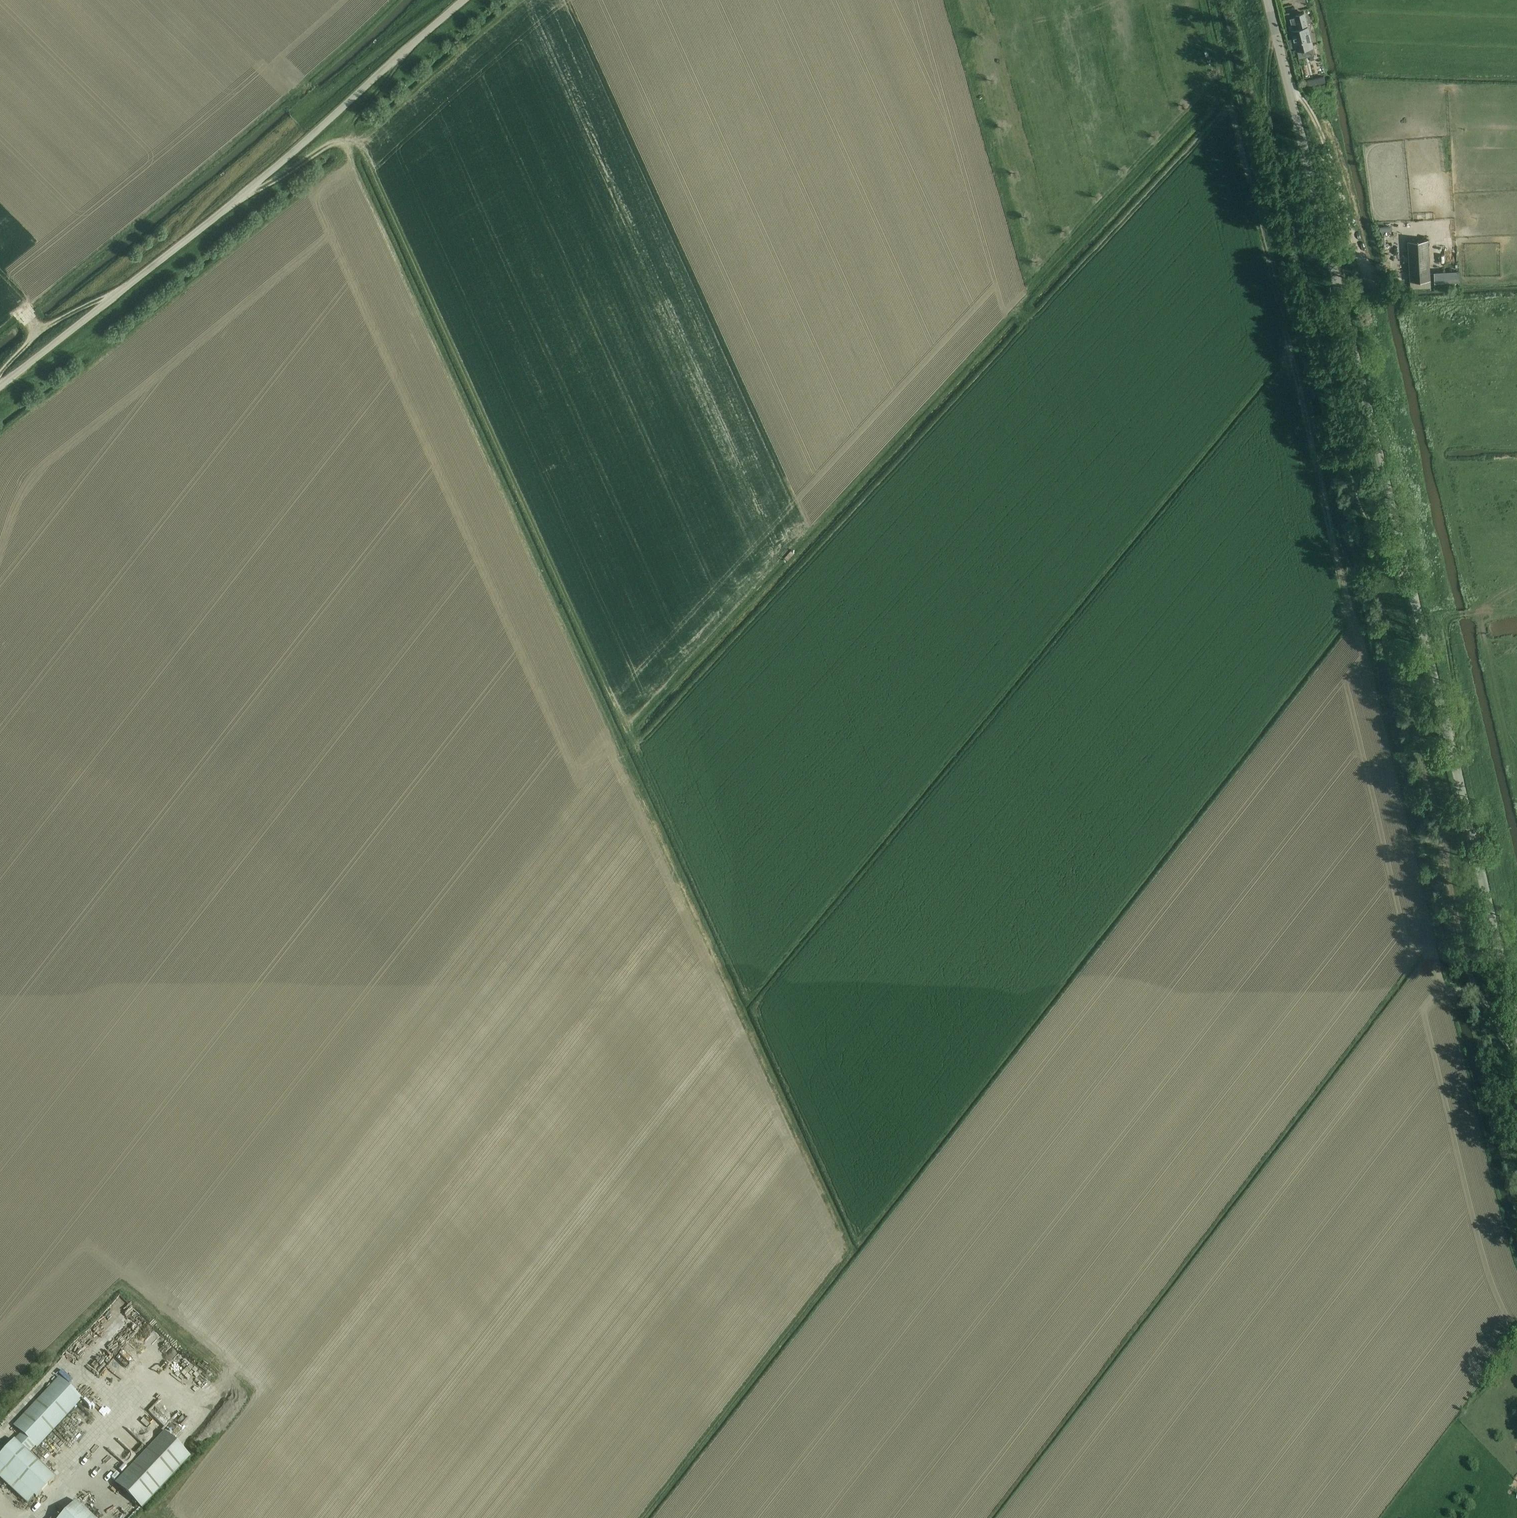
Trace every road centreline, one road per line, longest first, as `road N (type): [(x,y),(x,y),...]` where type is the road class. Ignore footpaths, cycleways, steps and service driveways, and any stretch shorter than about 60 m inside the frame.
road 1 (tertiary): [(1516,1024),(1267,0)]
road 2 (unclassified): [(0,386),(263,178),(463,0)]
road 3 (track): [(0,375),(46,329),(121,291)]

